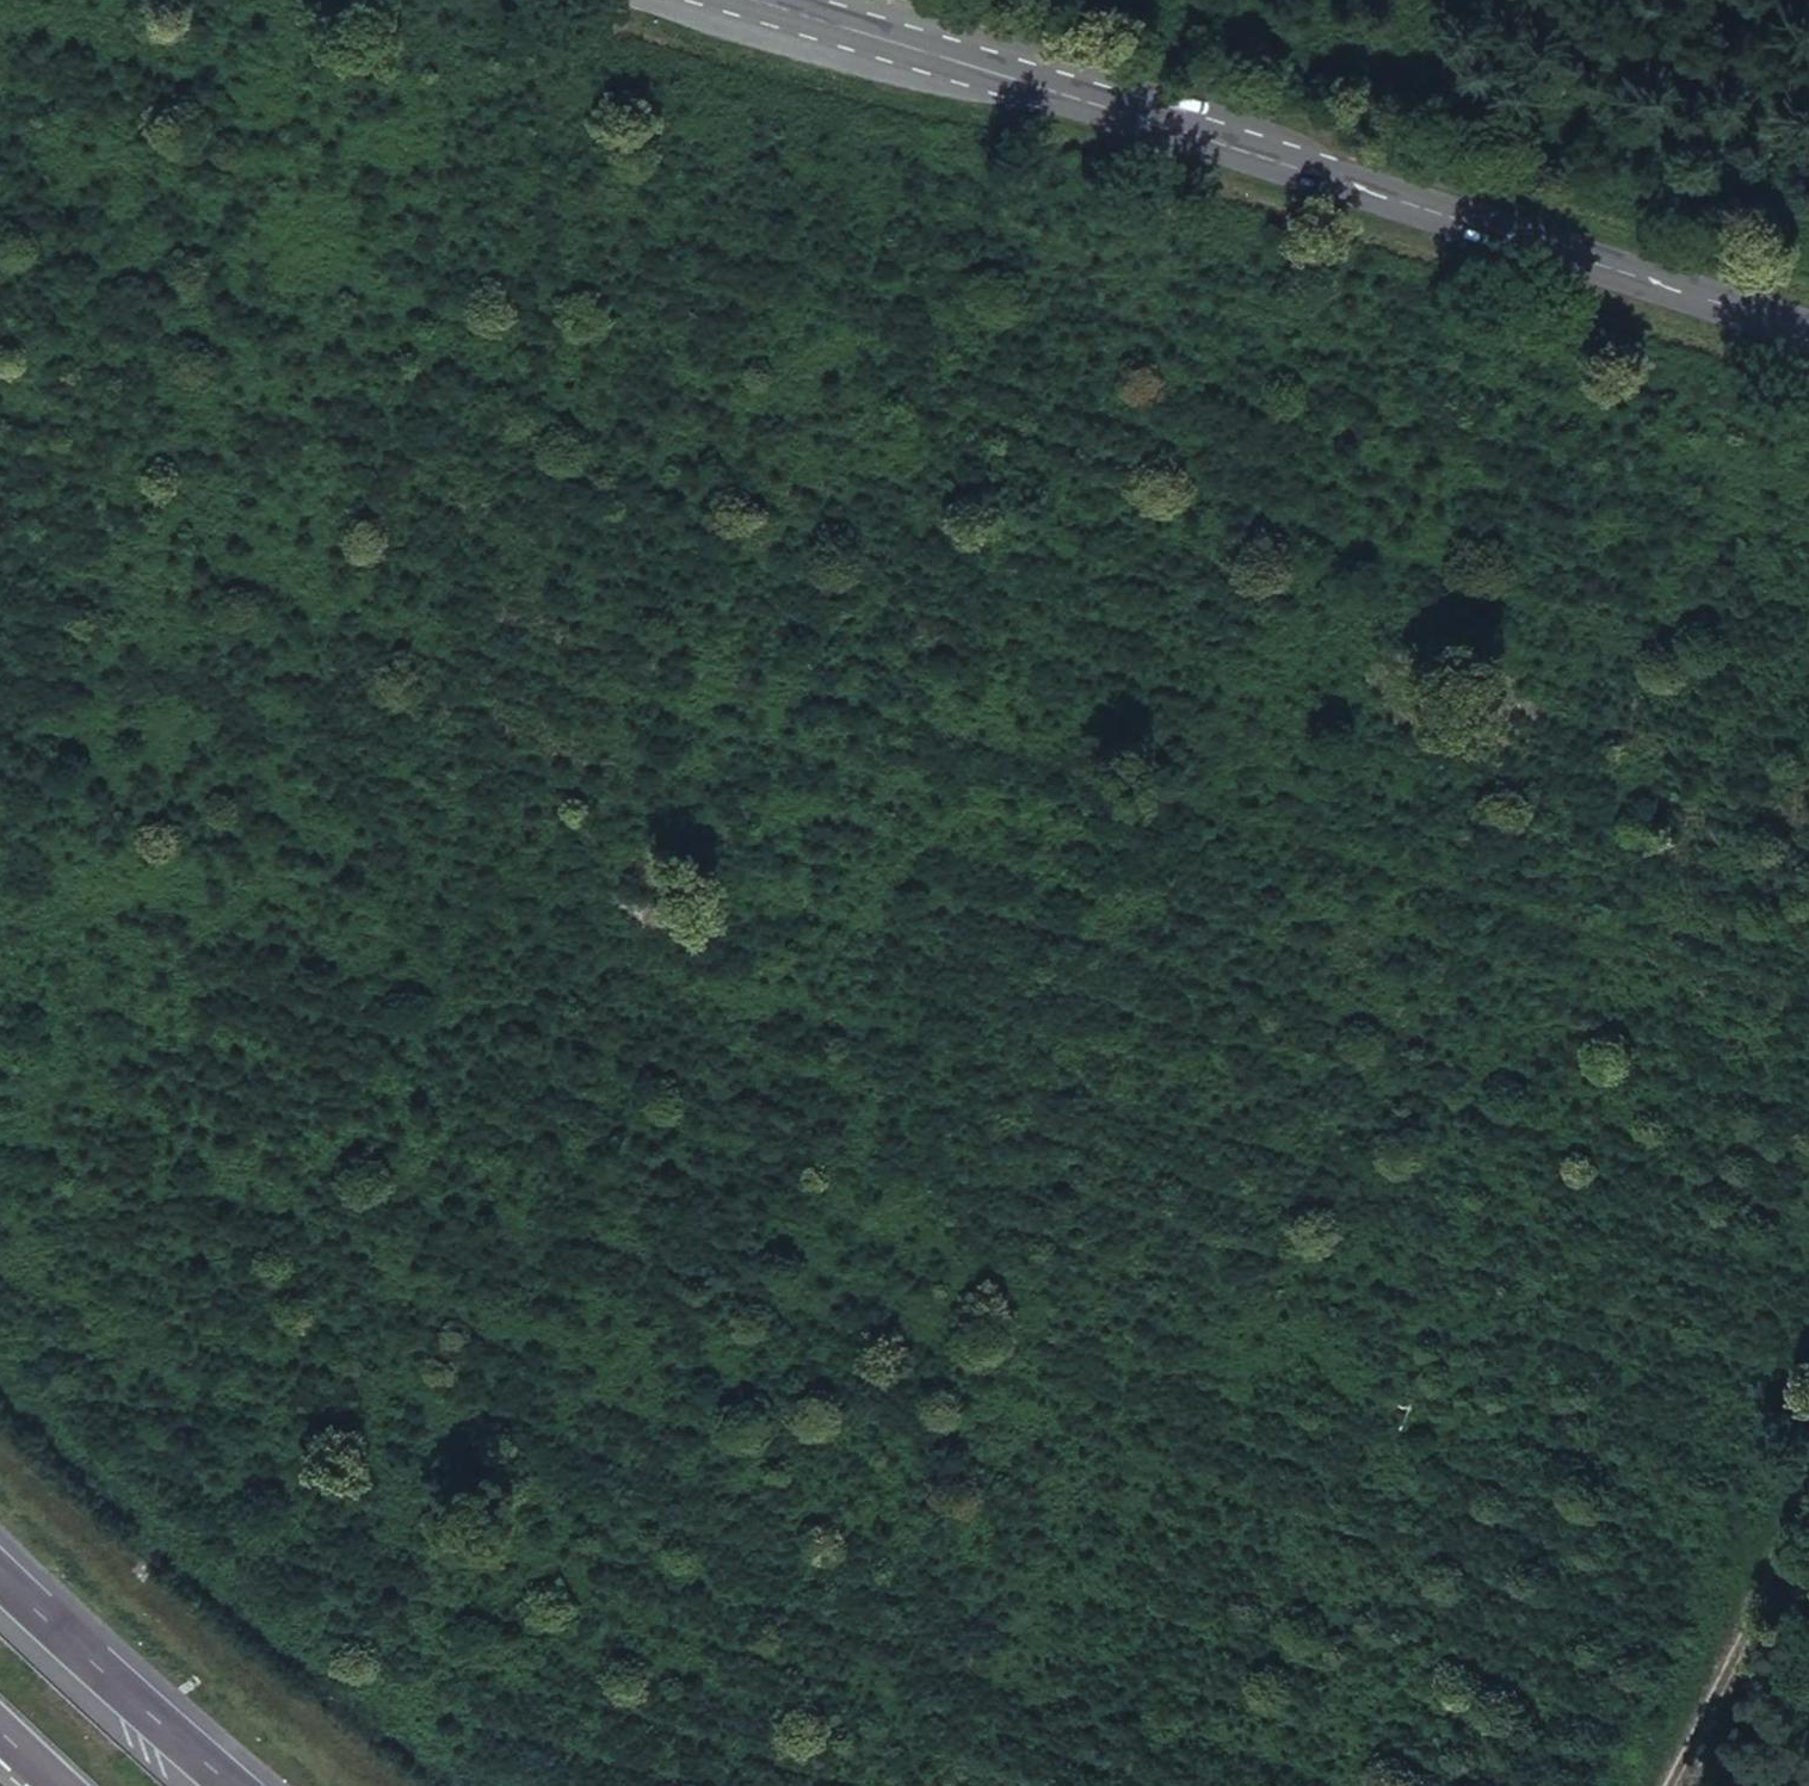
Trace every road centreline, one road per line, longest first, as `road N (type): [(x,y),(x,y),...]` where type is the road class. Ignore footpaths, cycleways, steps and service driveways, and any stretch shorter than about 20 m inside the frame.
road 1 (track): [(0,443),(1808,1006)]
road 2 (secondary): [(1808,333),(795,0)]
road 3 (track): [(1808,1454),(1747,1565),(1649,1785)]
road 4 (motorway): [(234,1785),(67,1643),(0,1574)]

